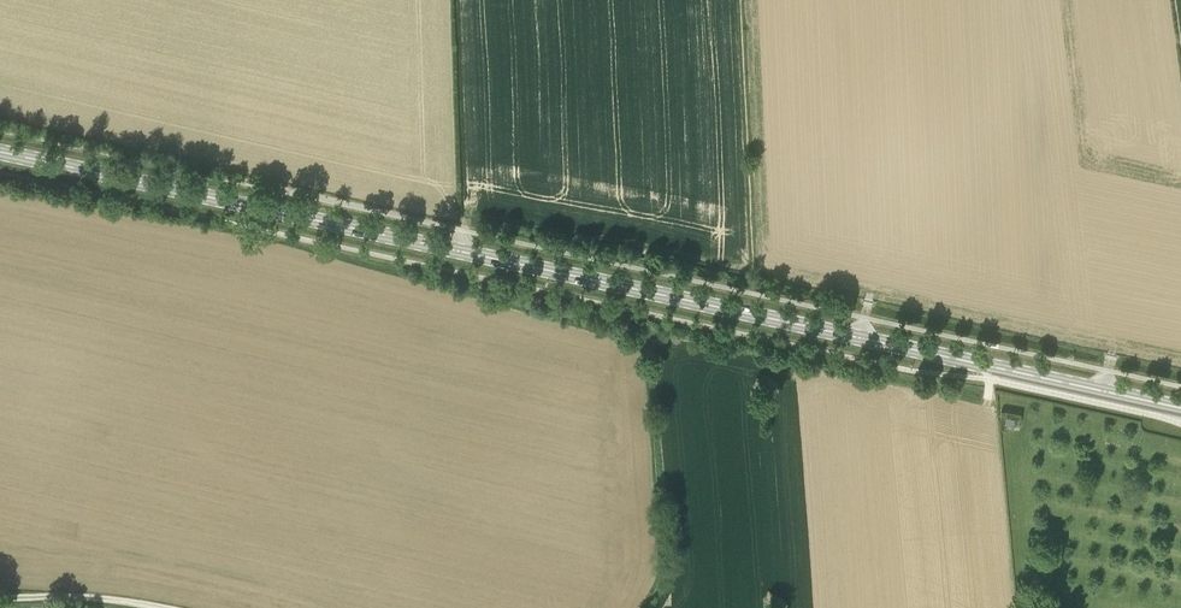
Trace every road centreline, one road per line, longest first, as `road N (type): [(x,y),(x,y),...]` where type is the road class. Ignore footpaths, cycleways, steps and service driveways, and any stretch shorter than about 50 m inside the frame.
road 1 (primary): [(1180,408),(0,151)]
road 2 (track): [(646,607),(663,566),(647,350)]
road 3 (track): [(0,597),(155,607)]

